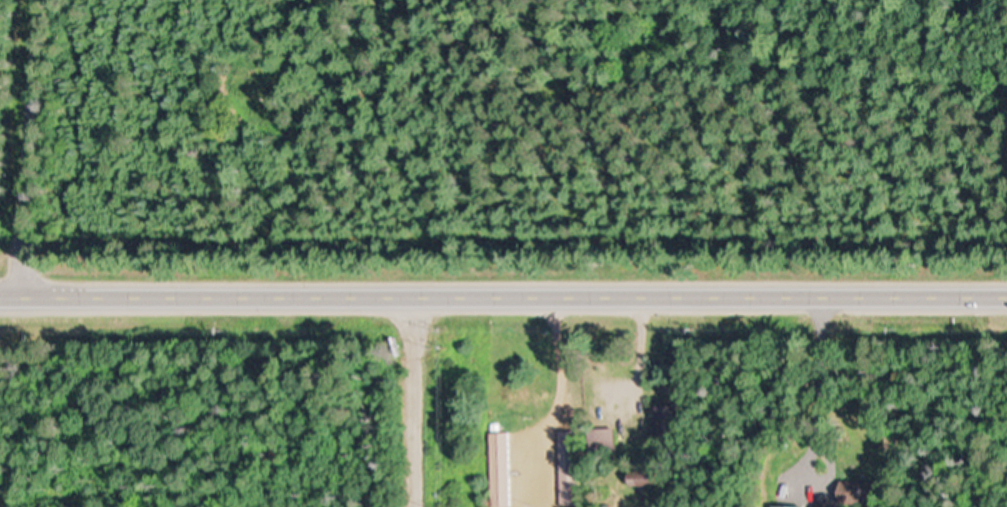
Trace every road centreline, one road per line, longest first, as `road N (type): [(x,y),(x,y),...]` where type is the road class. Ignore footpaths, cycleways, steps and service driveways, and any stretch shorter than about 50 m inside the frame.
road 1 (primary): [(0,291),(756,291)]
road 2 (residential): [(23,291),(46,0)]
road 3 (primary): [(756,291),(1006,291)]

